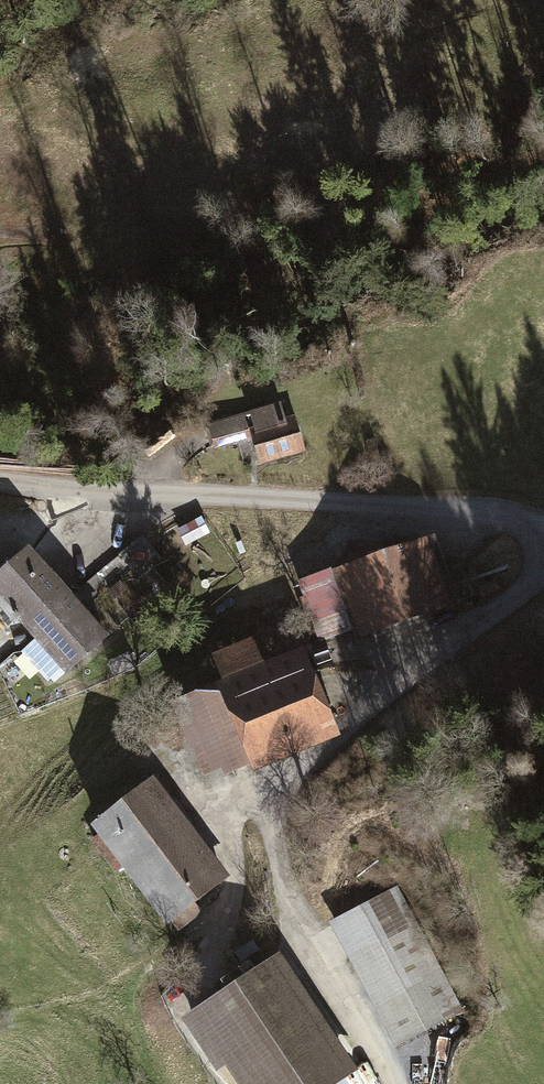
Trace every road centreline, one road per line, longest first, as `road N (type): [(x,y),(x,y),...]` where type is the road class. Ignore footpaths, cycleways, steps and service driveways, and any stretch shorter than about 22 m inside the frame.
road 1 (unclassified): [(0,478),(500,514),(525,524),(541,547),(537,574),(515,600),(298,777),(273,812),(274,847),(294,913),(393,1083)]
road 2 (track): [(11,160),(253,130),(468,13),(527,0)]

